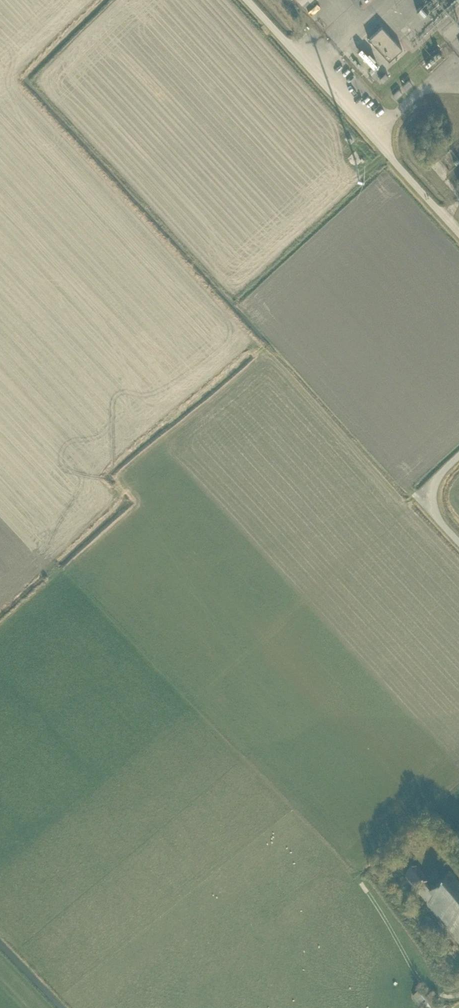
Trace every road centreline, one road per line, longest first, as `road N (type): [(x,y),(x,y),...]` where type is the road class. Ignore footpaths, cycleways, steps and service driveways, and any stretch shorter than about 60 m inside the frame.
road 1 (unclassified): [(458,236),(248,0)]

